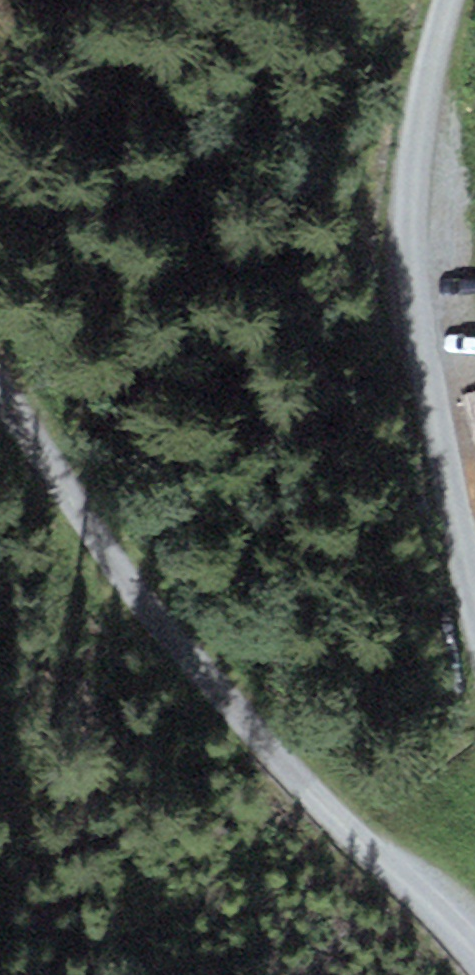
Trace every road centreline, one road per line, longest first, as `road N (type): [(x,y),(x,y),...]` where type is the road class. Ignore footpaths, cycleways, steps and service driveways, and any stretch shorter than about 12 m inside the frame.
road 1 (unclassified): [(474,950),(350,842),(183,658),(0,394)]
road 2 (unclassified): [(445,0),(420,129),(415,279),(474,582)]

